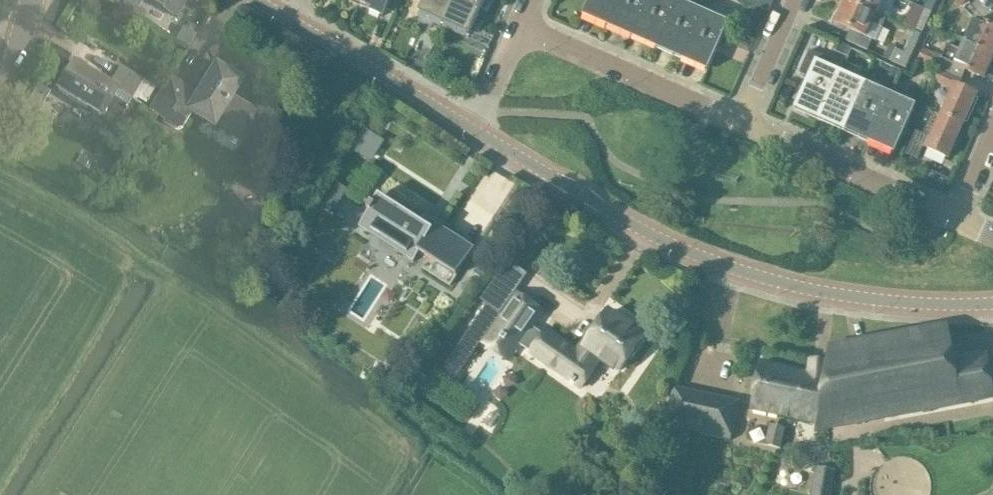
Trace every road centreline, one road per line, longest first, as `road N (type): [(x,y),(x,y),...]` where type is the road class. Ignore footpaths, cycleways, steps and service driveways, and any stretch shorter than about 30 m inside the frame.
road 1 (unclassified): [(992,303),(854,296),(692,253),(477,132)]
road 2 (residential): [(741,126),(519,31)]
road 3 (residential): [(957,217),(741,126)]
road 4 (unclassified): [(477,132),(285,15)]
road 5 (residential): [(741,126),(796,0)]

